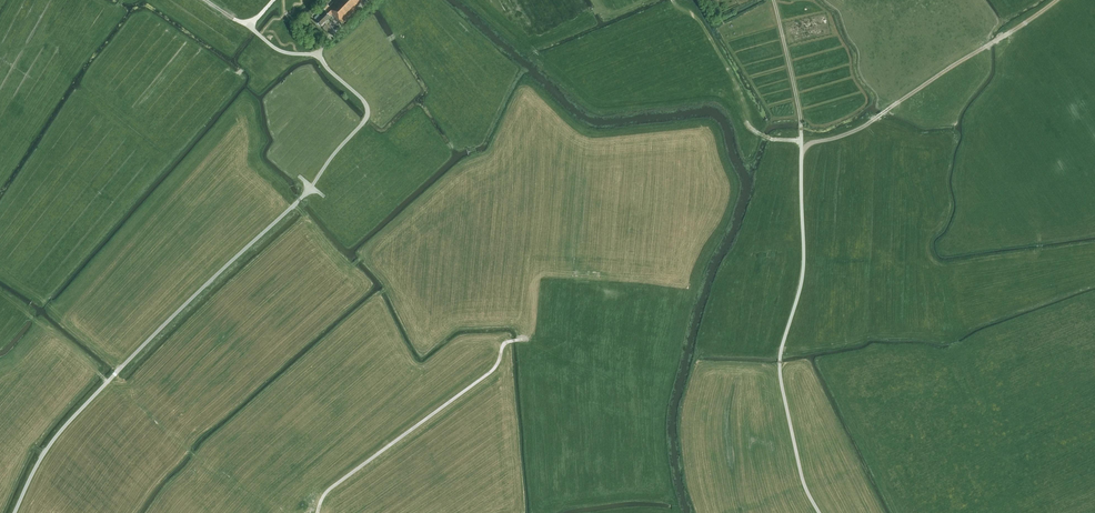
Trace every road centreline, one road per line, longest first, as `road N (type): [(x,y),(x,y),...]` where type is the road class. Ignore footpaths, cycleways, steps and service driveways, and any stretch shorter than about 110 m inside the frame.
road 1 (unclassified): [(16,512),(64,430),(302,200),(370,114),(317,54),(277,50),(247,25)]
road 2 (unclassified): [(817,512),(802,486),(779,361),(805,272),(799,120),(773,0)]
road 3 (track): [(800,140),(869,123),(1053,0)]
road 4 (track): [(317,512),(327,490),(492,371),(506,343),(526,340)]

